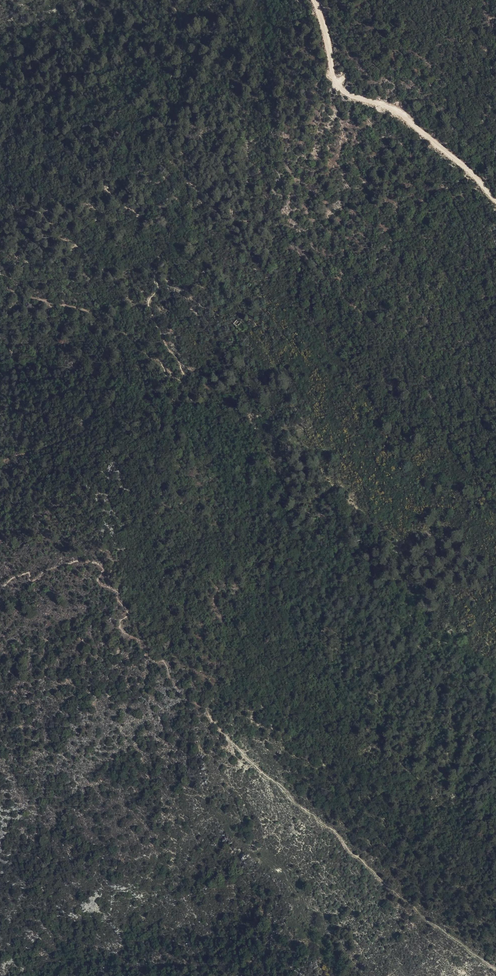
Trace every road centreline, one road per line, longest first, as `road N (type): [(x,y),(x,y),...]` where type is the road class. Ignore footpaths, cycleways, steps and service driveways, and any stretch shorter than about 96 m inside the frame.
road 1 (track): [(318,0),(337,80),(399,111),(495,198)]

